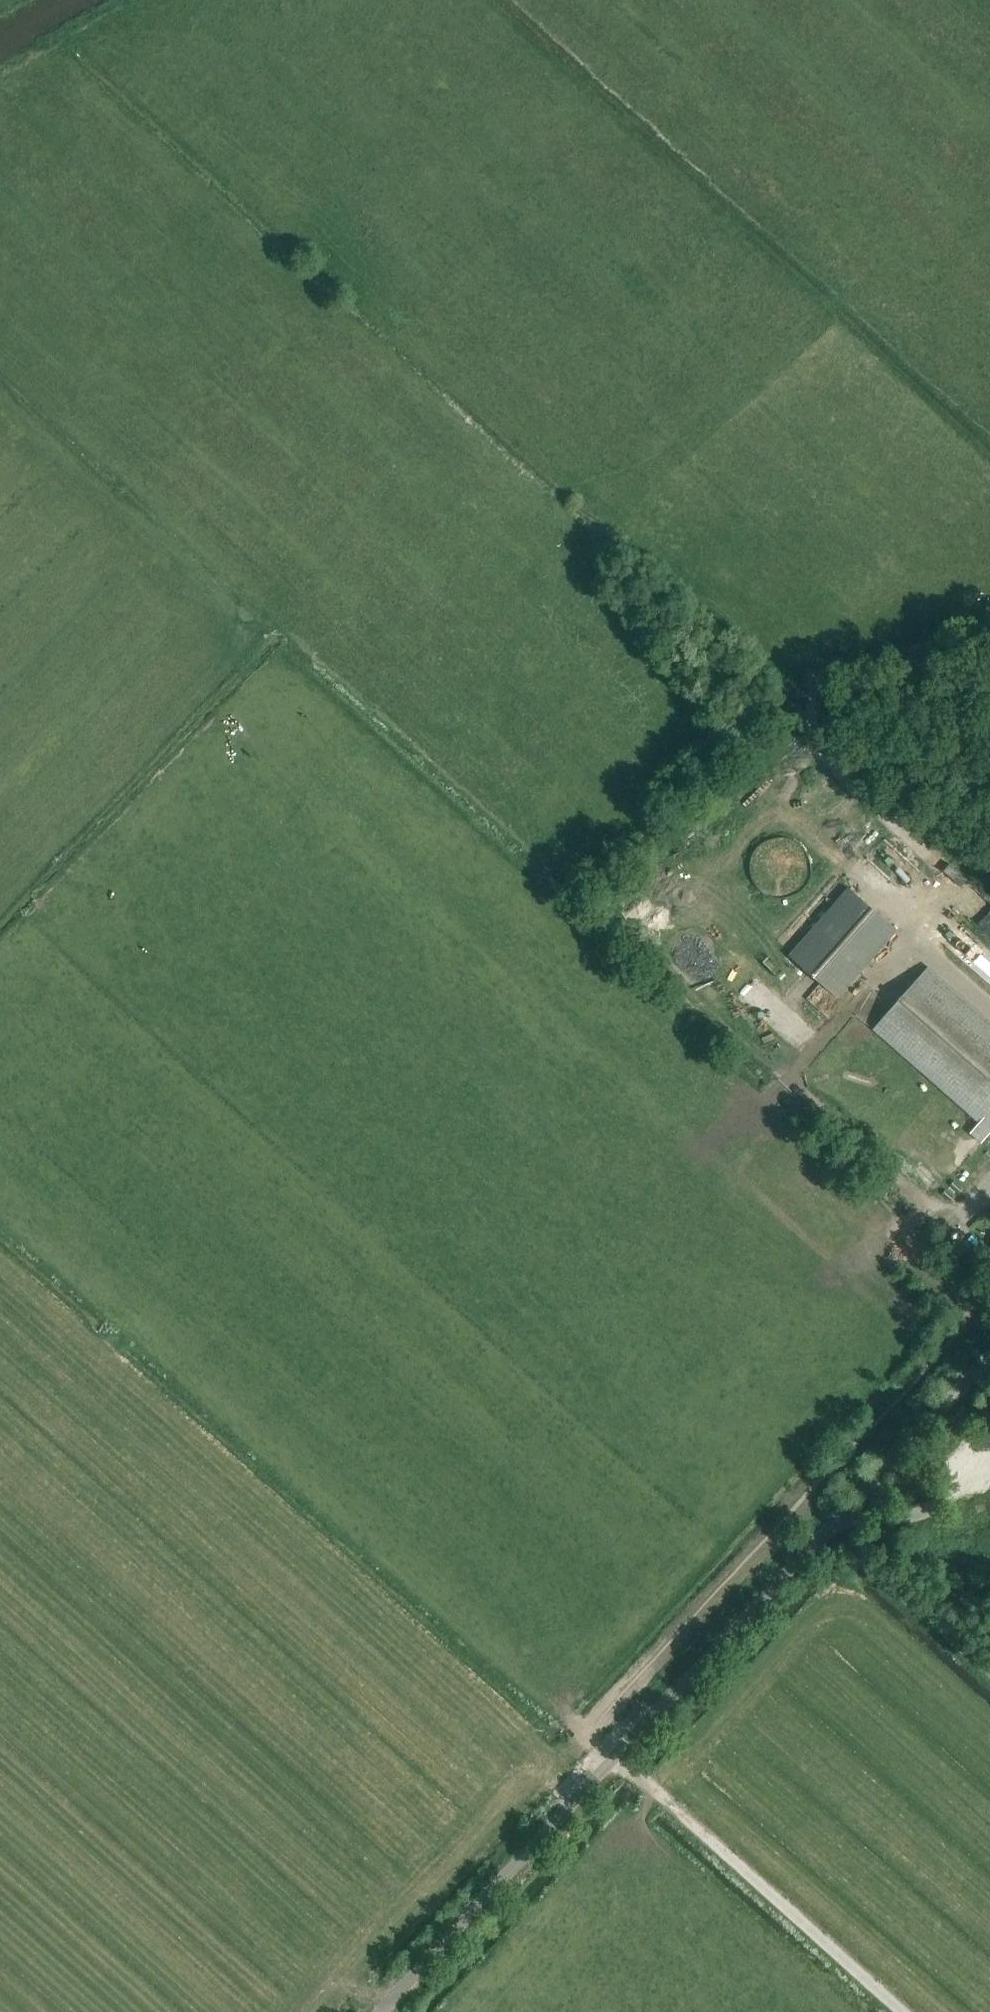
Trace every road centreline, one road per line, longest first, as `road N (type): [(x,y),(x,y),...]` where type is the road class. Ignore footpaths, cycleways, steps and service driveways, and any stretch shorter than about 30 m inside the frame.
road 1 (unclassified): [(392,2011),(989,1357)]
road 2 (track): [(900,2011),(600,1745)]

